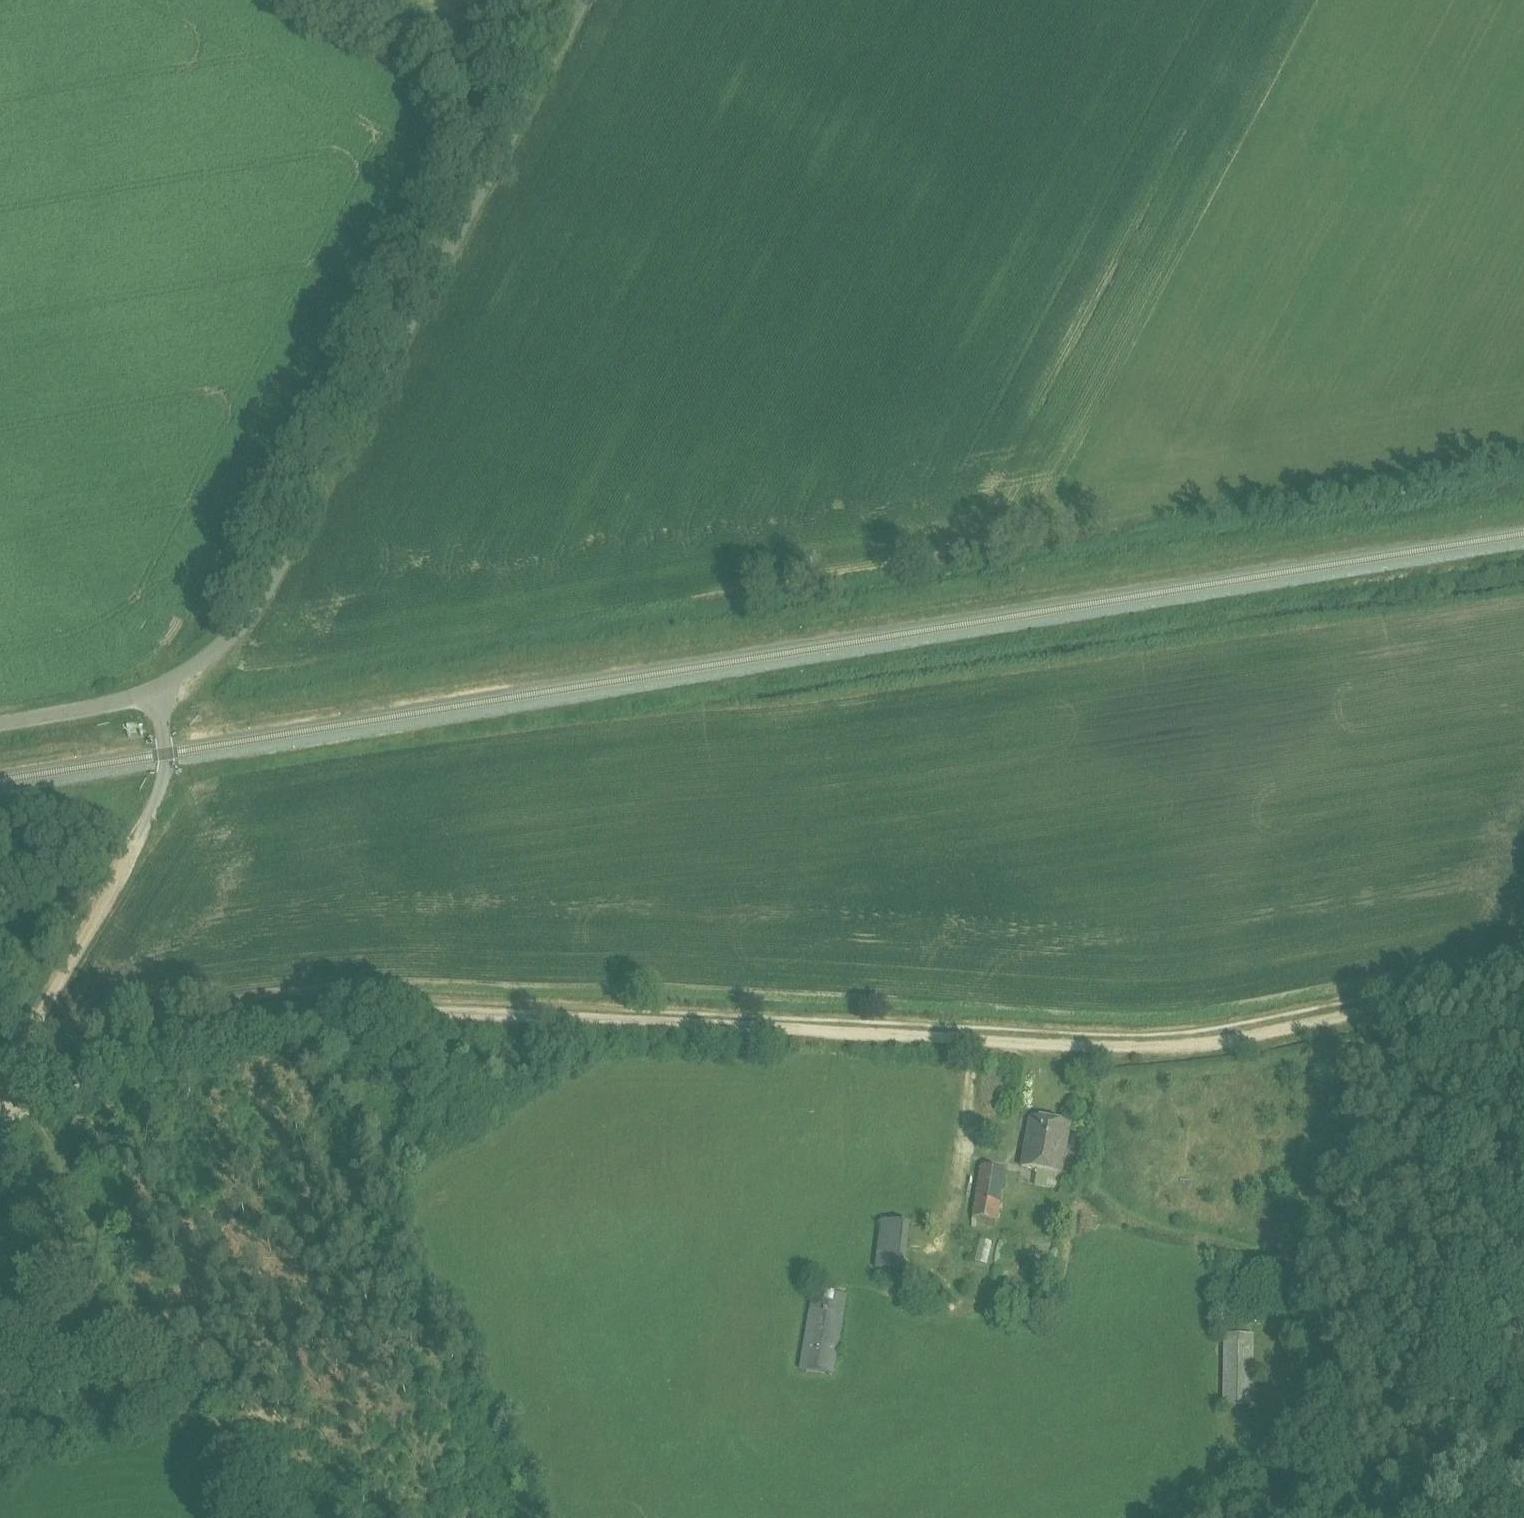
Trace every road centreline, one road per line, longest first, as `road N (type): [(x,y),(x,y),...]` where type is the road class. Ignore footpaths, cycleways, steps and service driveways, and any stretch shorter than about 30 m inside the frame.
road 1 (track): [(1523,988),(1162,1047),(361,1011),(204,1035),(6,1114)]
road 2 (unclassified): [(0,724),(94,708),(157,685),(196,665),(252,607),(576,0)]
road 3 (track): [(6,1114),(15,1047),(160,786),(157,685)]
road 4 (track): [(25,1106),(67,1169),(169,1369),(185,1444),(172,1468)]

